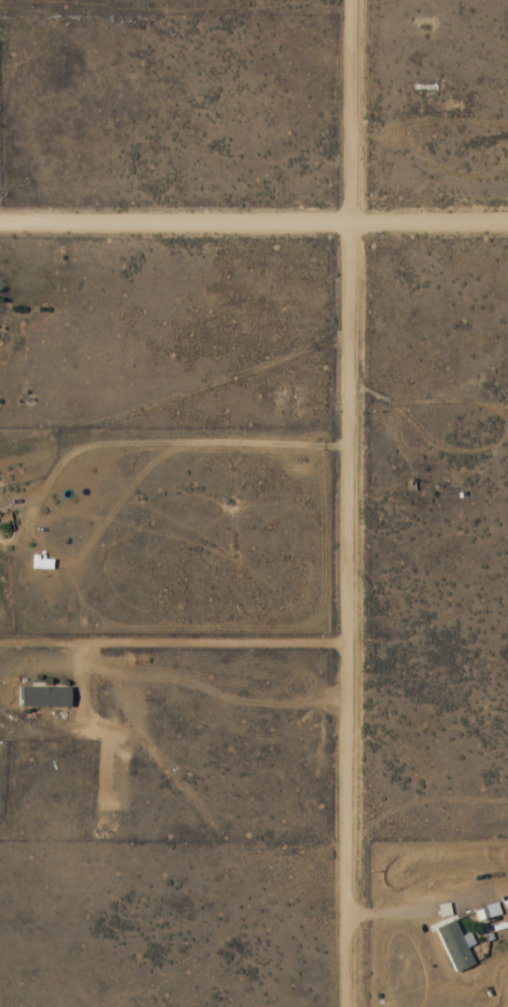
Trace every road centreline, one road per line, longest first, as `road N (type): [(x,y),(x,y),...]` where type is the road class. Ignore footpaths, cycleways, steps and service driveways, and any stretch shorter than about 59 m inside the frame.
road 1 (residential): [(344,1006),(348,0)]
road 2 (residential): [(0,222),(507,221)]

